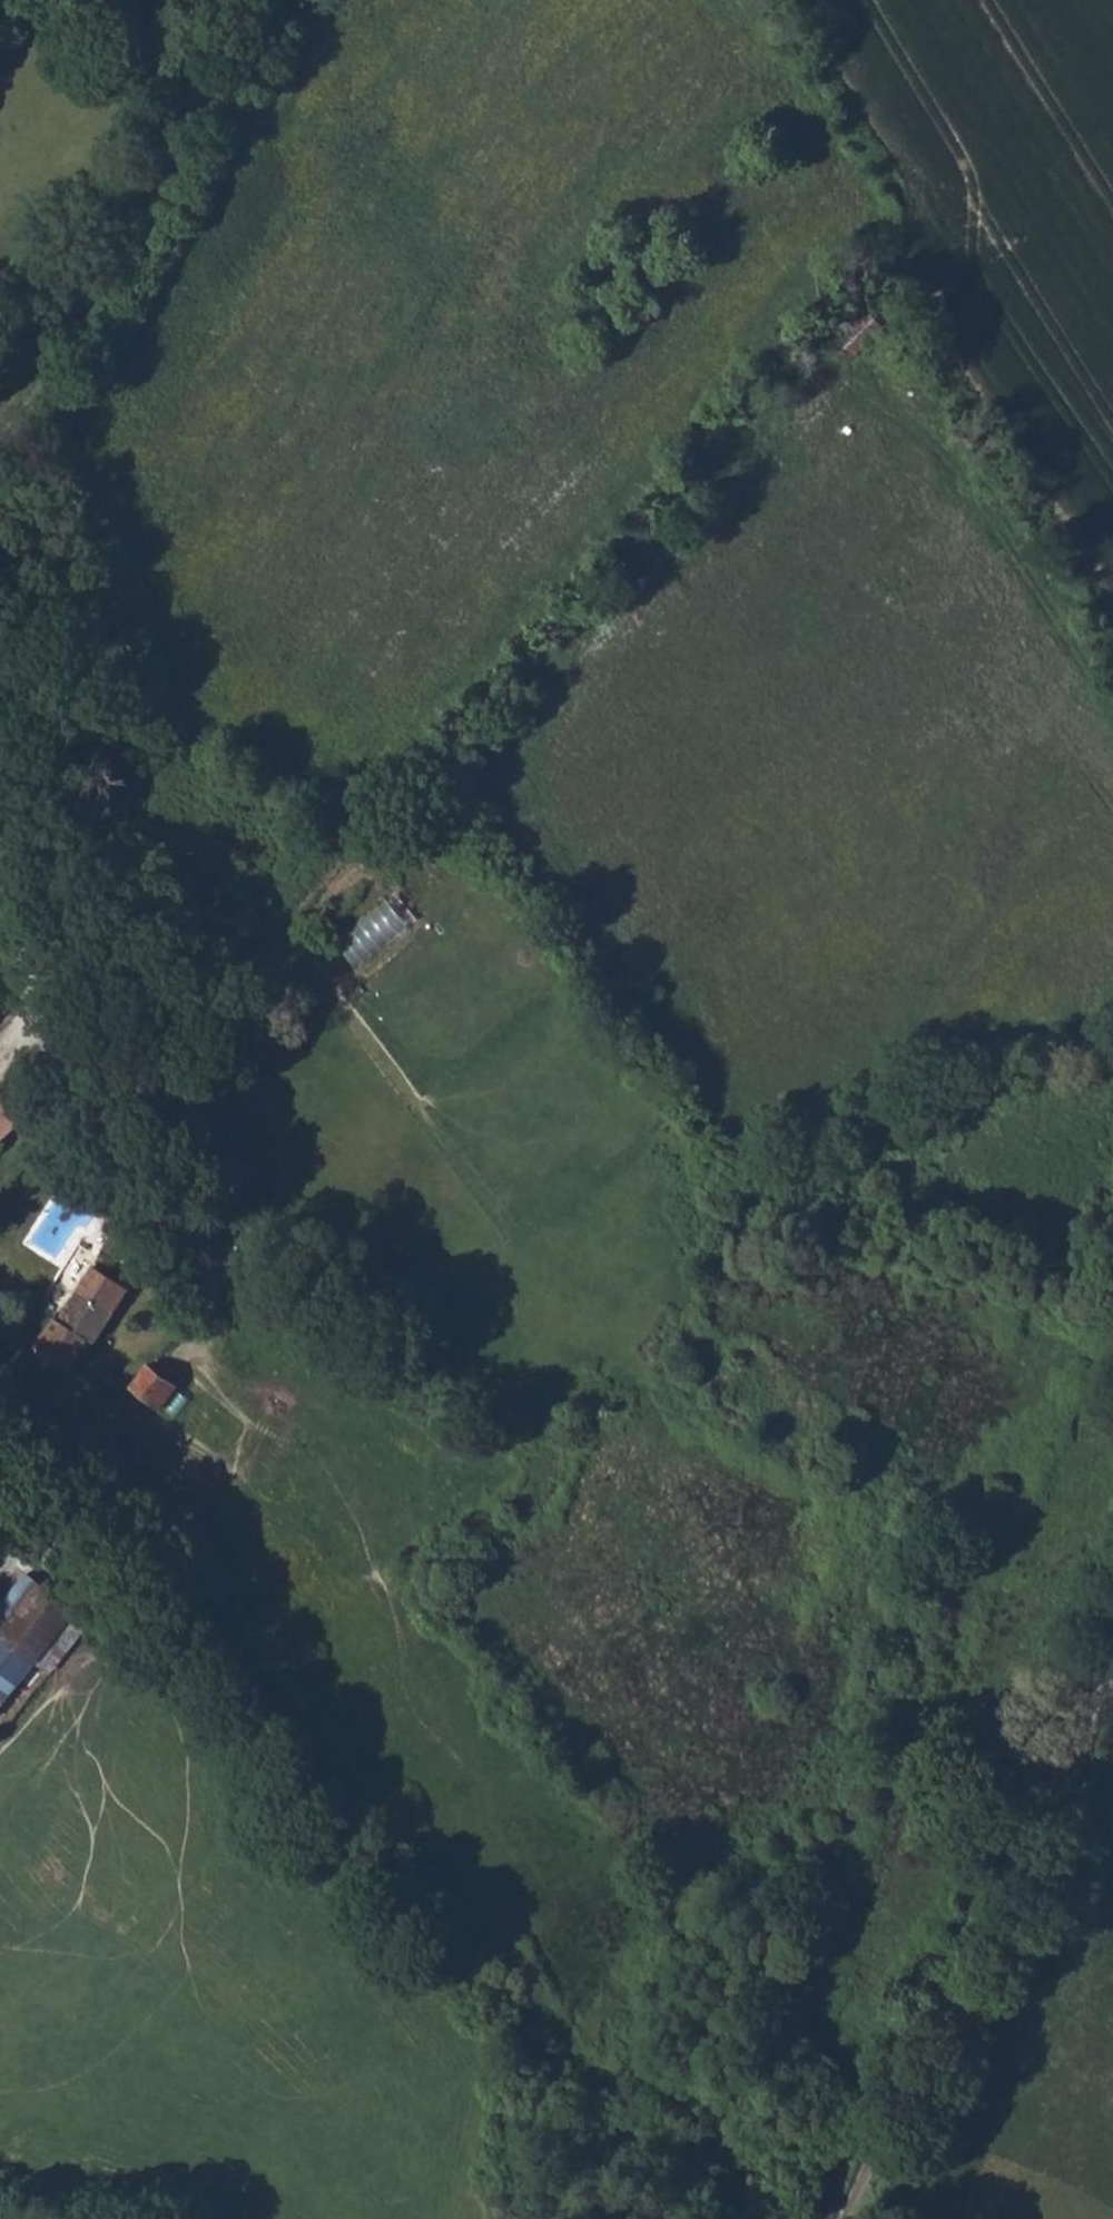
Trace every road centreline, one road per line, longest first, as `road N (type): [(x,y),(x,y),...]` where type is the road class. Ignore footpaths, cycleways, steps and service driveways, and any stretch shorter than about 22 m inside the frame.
road 1 (track): [(1112,1665),(836,2218)]
road 2 (track): [(0,441),(173,135),(208,0)]
road 3 (unclassified): [(0,1391),(114,1504),(166,1574)]

